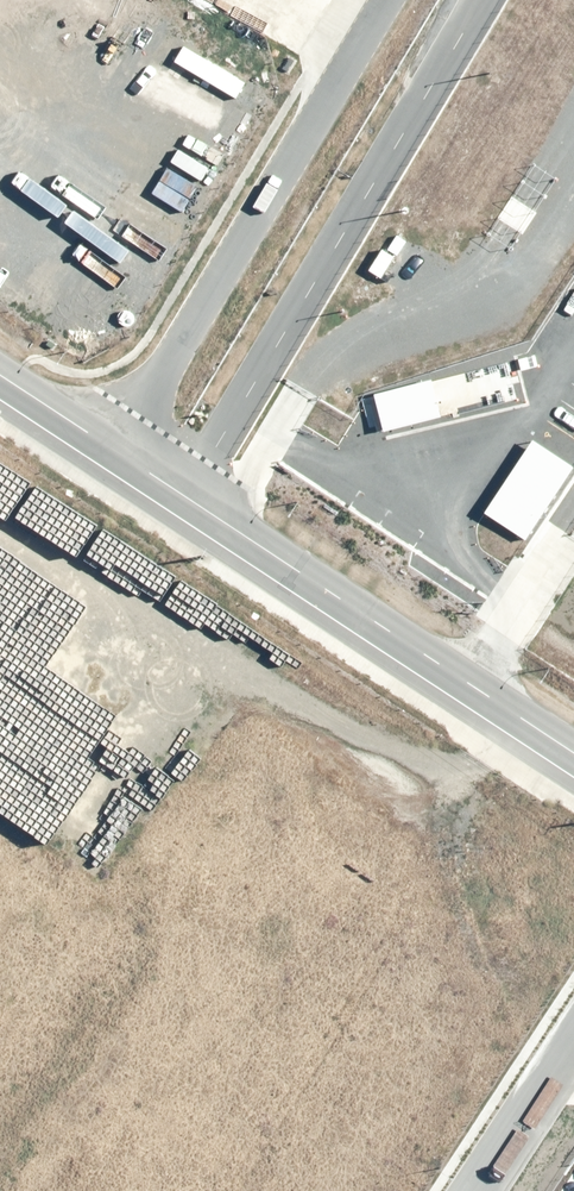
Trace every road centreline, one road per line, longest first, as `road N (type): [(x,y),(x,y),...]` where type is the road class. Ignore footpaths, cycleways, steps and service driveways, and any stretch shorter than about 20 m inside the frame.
road 1 (unclassified): [(115,448),(573,753)]
road 2 (unclassified): [(115,448),(384,0)]
road 3 (unclassified): [(573,1043),(477,1190)]
road 4 (unclassified): [(0,373),(115,448)]

